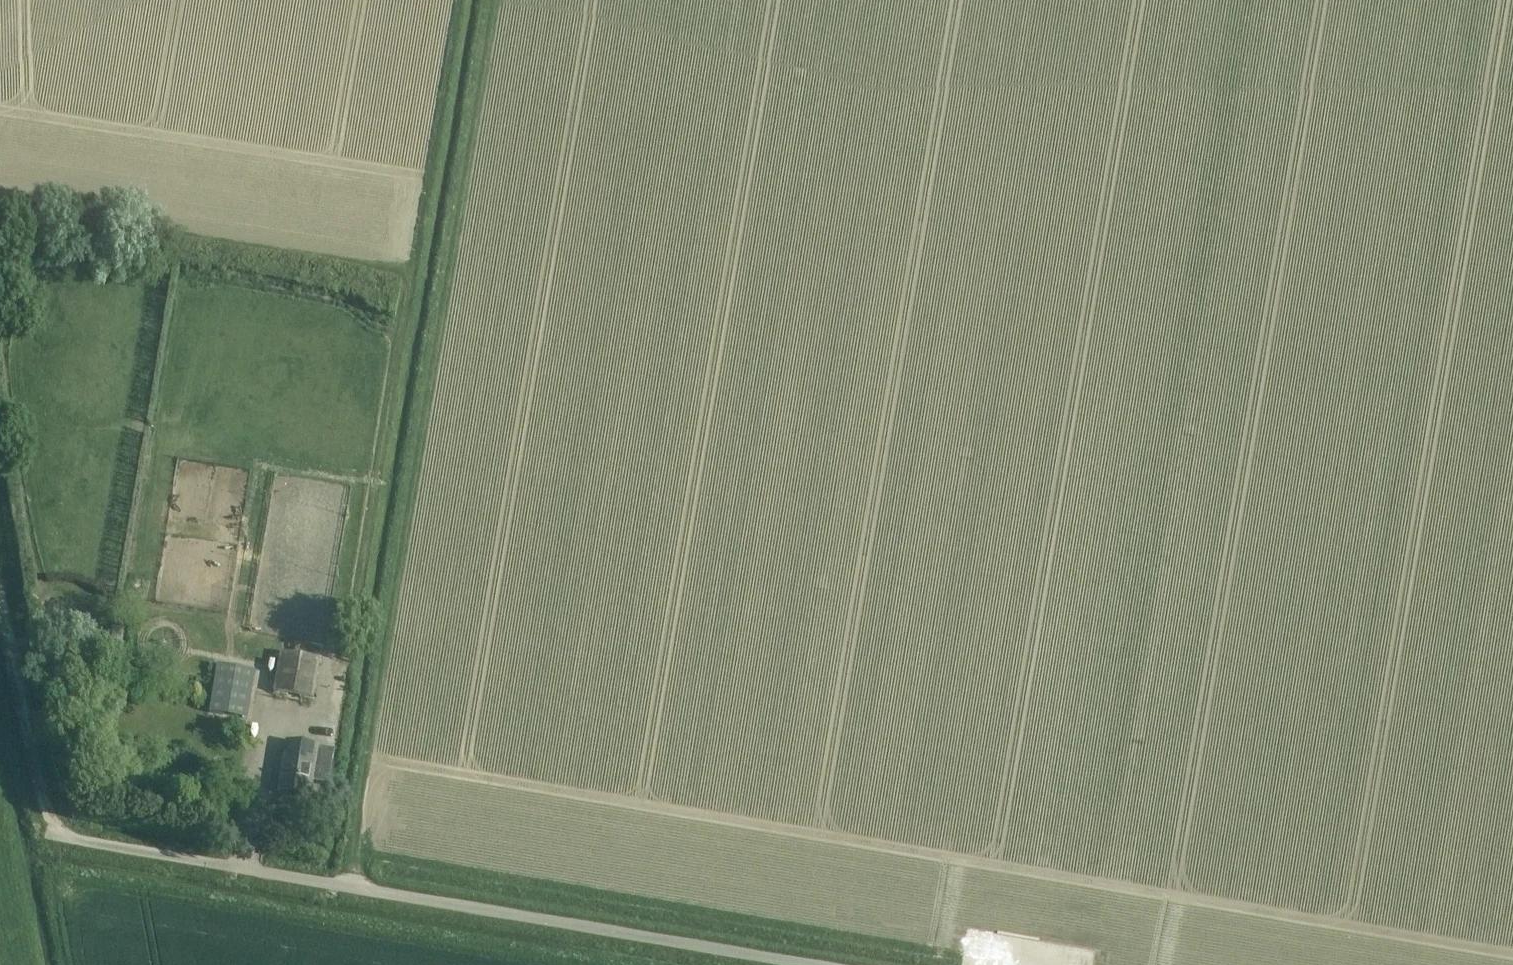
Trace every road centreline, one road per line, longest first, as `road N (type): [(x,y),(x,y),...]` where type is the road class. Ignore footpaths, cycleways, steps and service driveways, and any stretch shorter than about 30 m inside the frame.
road 1 (track): [(351,887),(355,820),(492,0)]
road 2 (residential): [(49,834),(806,964)]
road 3 (track): [(49,834),(0,597)]

